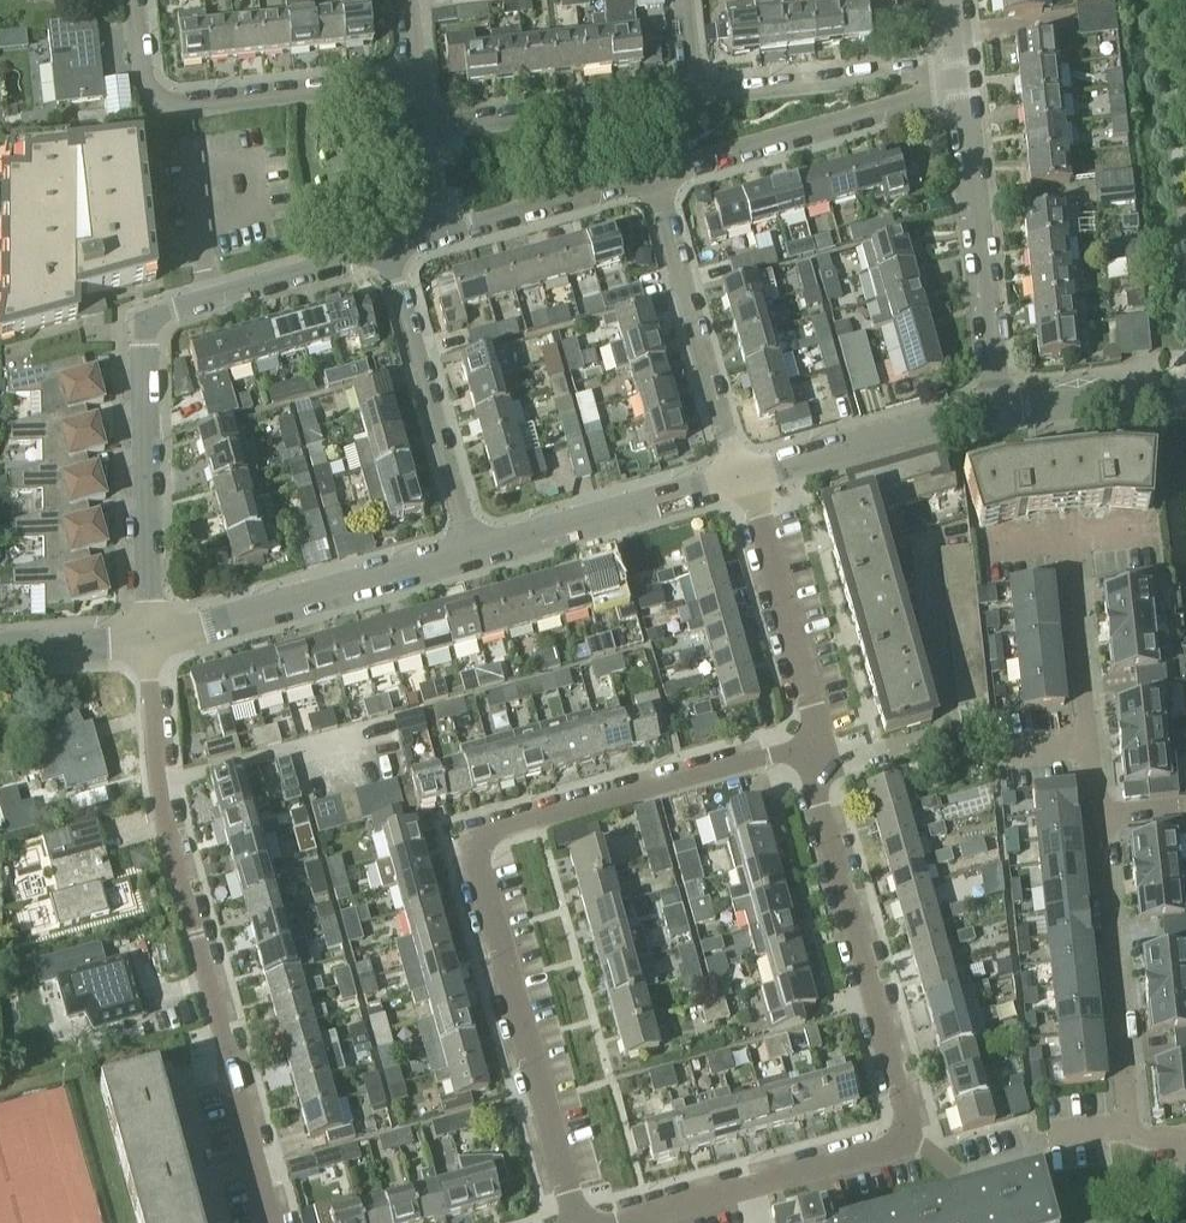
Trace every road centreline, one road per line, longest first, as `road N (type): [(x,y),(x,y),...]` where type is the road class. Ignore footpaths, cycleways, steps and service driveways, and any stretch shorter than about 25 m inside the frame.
road 1 (residential): [(567,1222),(462,838),(817,745)]
road 2 (residential): [(582,1222),(917,1133),(816,789),(817,745)]
road 3 (residential): [(1063,520),(1130,1134)]
road 4 (residential): [(278,1222),(162,786),(150,642)]
road 5 (residential): [(150,642),(145,320),(395,247)]
road 6 (residential): [(418,80),(157,101),(147,83),(137,0)]
road 7 (residential): [(150,642),(477,550)]
road 8 (residential): [(997,405),(957,78)]
road 9 (residential): [(652,179),(957,78)]
road 10 (residential): [(477,550),(395,247)]
road 11 (residential): [(738,477),(652,179)]
road 12 (residential): [(817,745),(754,502),(738,477)]
road 13 (residential): [(477,550),(738,477)]
road 14 (residential): [(691,97),(424,133)]
road 15 (residential): [(738,477),(997,405)]
road 16 (residential): [(957,78),(691,97)]
road 17 (residential): [(434,238),(652,179)]
road 18 (residential): [(0,649),(150,642)]
road 19 (residential): [(1051,400),(1185,384)]
road 20 (residential): [(1063,520),(1051,400)]

